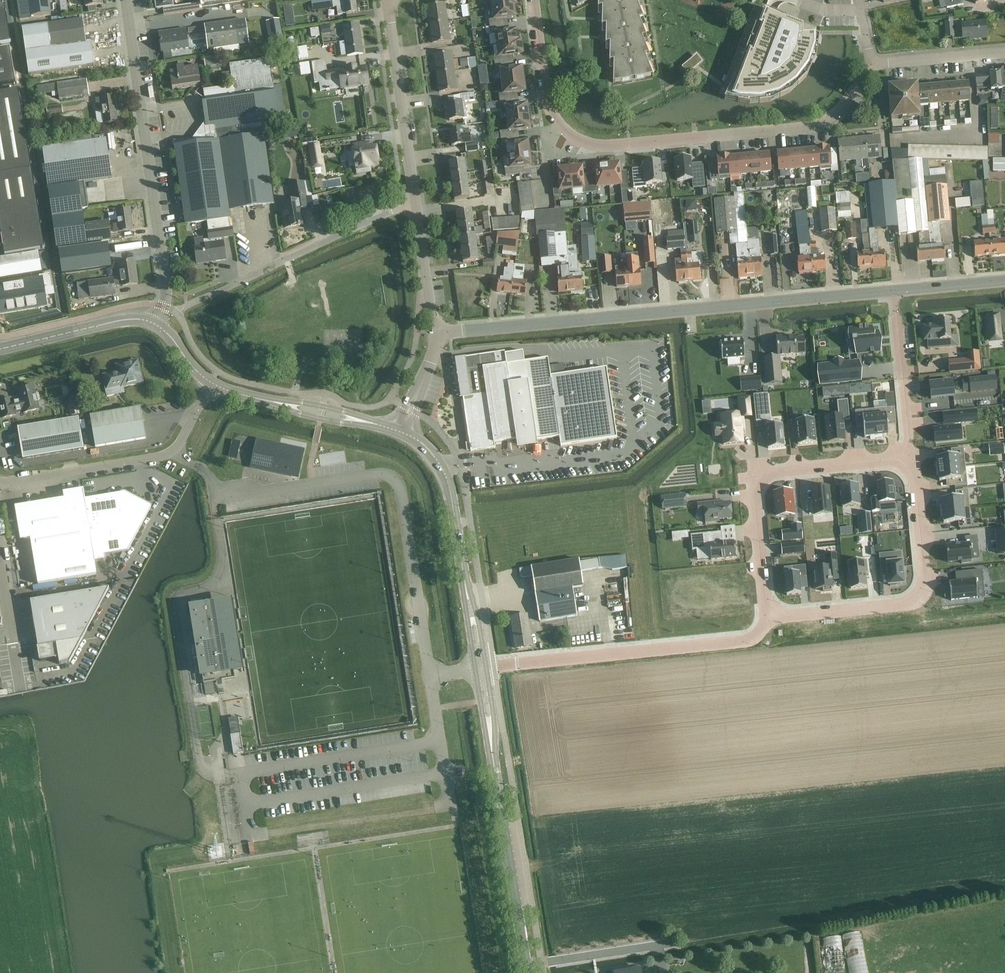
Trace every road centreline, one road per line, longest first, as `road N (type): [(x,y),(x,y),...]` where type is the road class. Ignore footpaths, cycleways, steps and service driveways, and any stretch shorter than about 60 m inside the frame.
road 1 (residential): [(872,65),(846,104),(817,126),(600,146),(555,117),(533,0)]
road 2 (residential): [(435,332),(895,293)]
road 3 (unclassified): [(155,323),(165,285),(124,0)]
road 4 (residential): [(772,614),(749,642),(486,667)]
road 5 (residential): [(910,458),(774,472),(762,480),(755,496),(772,614)]
road 6 (residential): [(772,614),(912,598),(921,574),(910,458)]
road 7 (unclassified): [(0,480),(161,456),(182,438),(211,384)]
road 8 (tertiary): [(529,972),(491,733)]
road 9 (unclassified): [(230,286),(414,200)]
road 10 (tertiary): [(414,200),(387,0)]
road 11 (tertiary): [(471,606),(446,477),(409,435)]
road 12 (tertiary): [(0,349),(115,320),(155,323)]
road 13 (tertiary): [(435,332),(414,200)]
road 14 (residential): [(872,65),(1004,48)]

